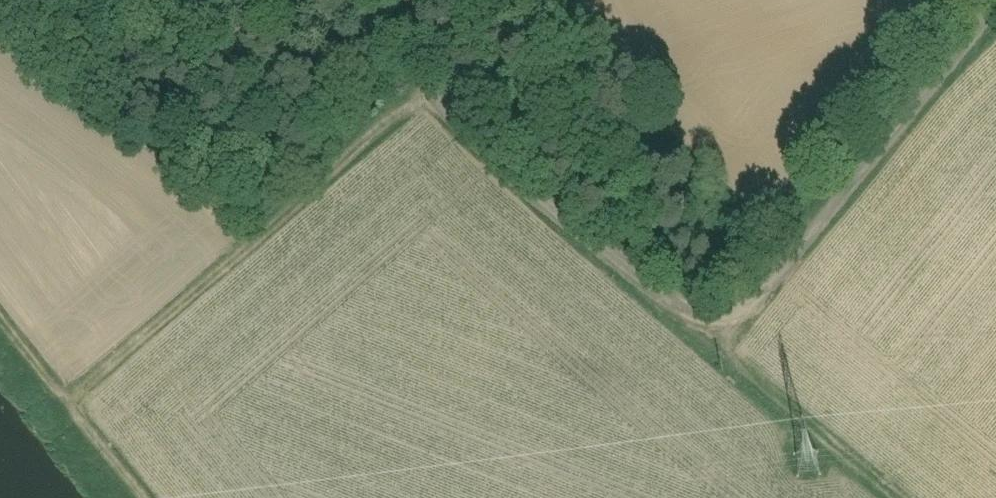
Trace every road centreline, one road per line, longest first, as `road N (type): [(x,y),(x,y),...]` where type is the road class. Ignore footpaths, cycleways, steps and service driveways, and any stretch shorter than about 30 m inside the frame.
road 1 (residential): [(657,301),(725,316),(790,265),(995,10)]
road 2 (track): [(425,85),(323,209),(218,280),(81,400)]
road 3 (residential): [(408,0),(425,85),(657,301)]
road 4 (residential): [(657,301),(902,497)]

